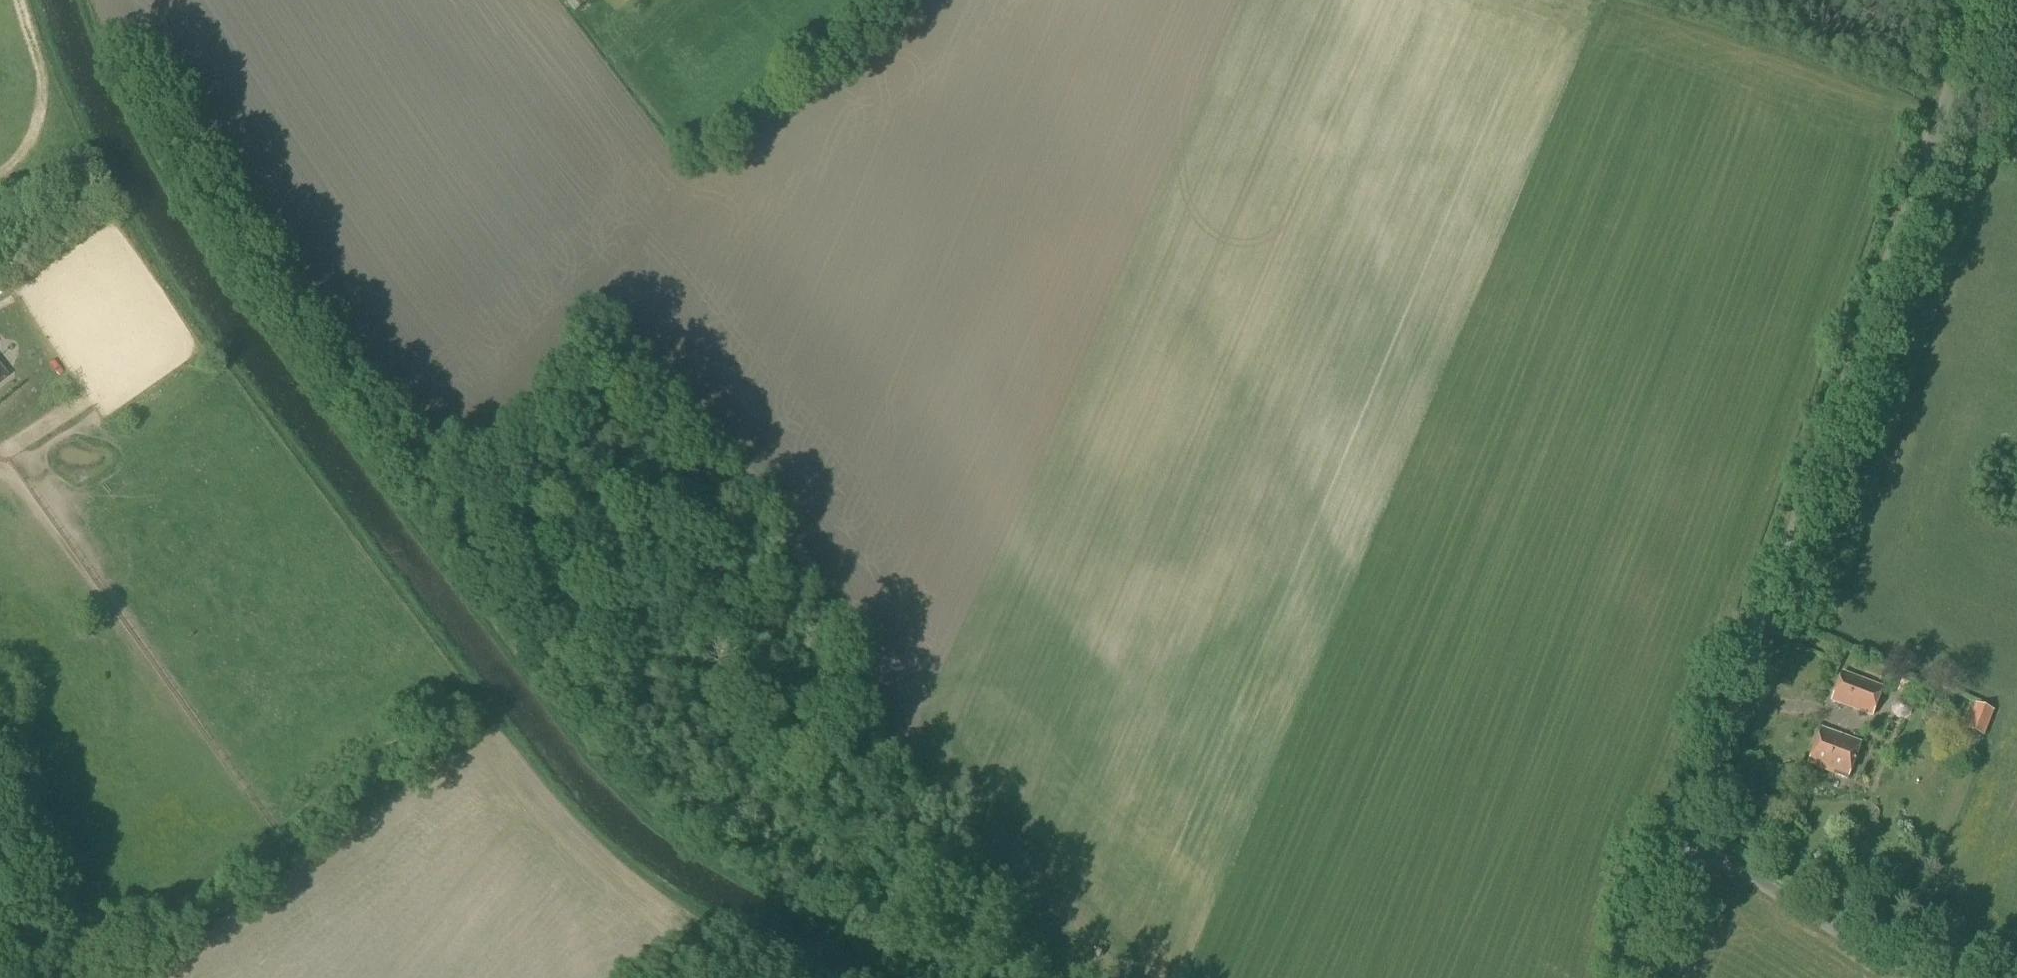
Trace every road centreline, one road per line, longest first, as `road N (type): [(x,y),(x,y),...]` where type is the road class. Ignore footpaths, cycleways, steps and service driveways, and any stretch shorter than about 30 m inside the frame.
road 1 (unclassified): [(1688,858),(1995,0)]
road 2 (unclassified): [(1901,977),(1688,858)]
road 3 (unclassified): [(1645,977),(1688,858)]

